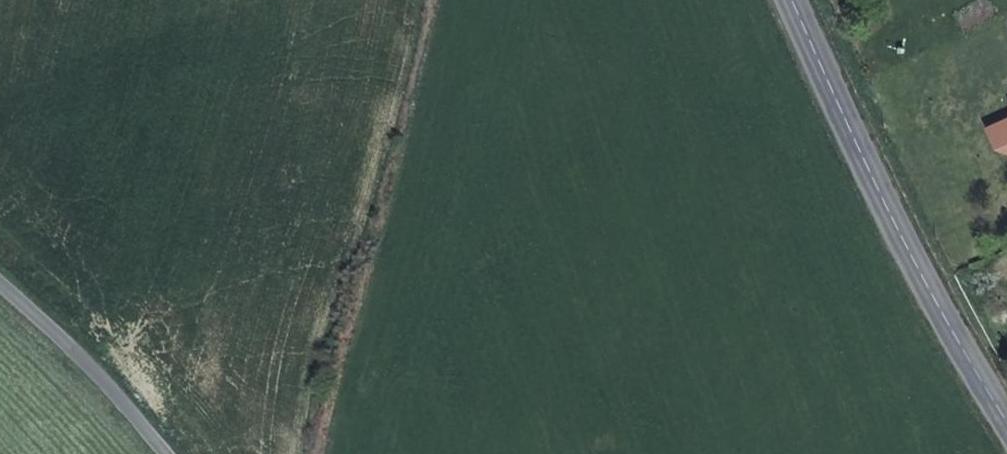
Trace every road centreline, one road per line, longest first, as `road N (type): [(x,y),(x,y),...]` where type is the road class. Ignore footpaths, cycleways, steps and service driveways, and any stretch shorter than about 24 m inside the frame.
road 1 (secondary): [(794,0),(915,258),(1006,423)]
road 2 (unclassified): [(172,453),(137,408),(0,282)]

